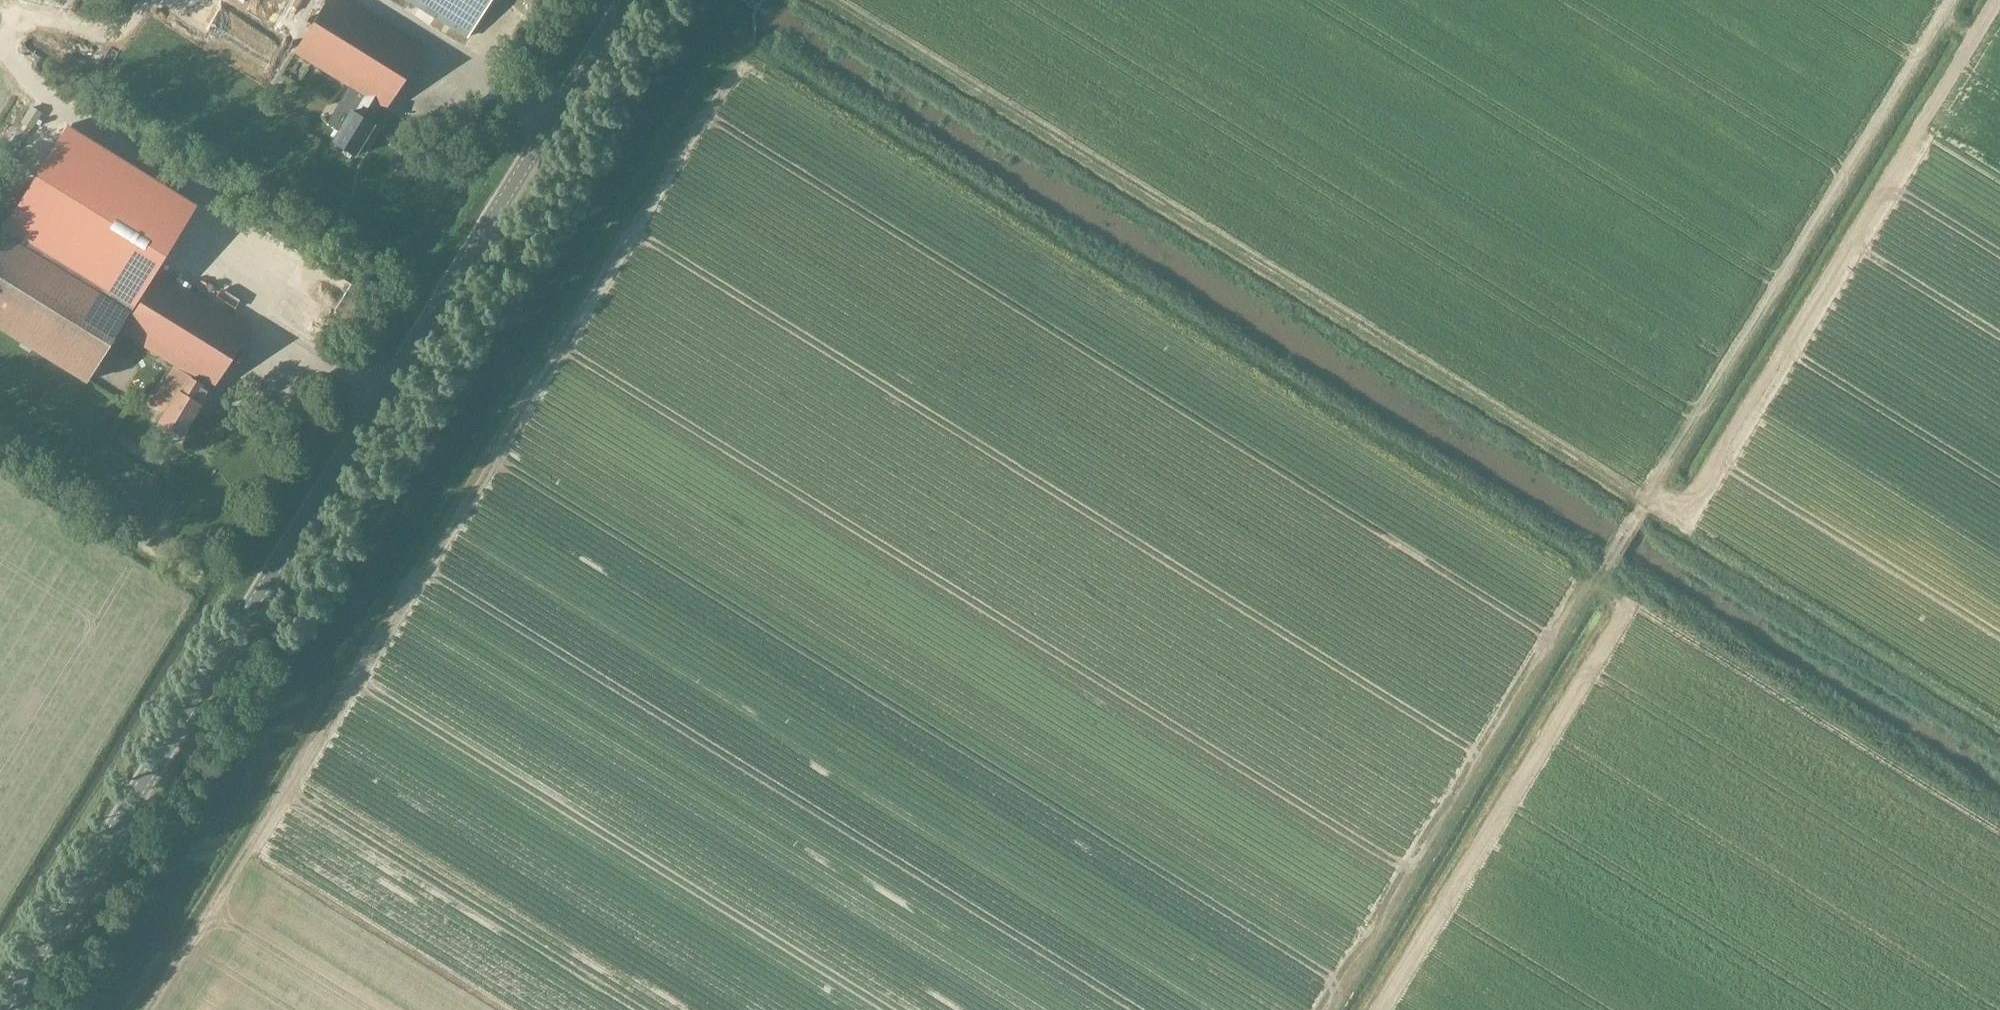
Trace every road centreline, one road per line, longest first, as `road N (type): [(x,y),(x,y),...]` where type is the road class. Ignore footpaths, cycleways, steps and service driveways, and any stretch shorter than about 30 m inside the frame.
road 1 (unclassified): [(0,1009),(625,0)]

